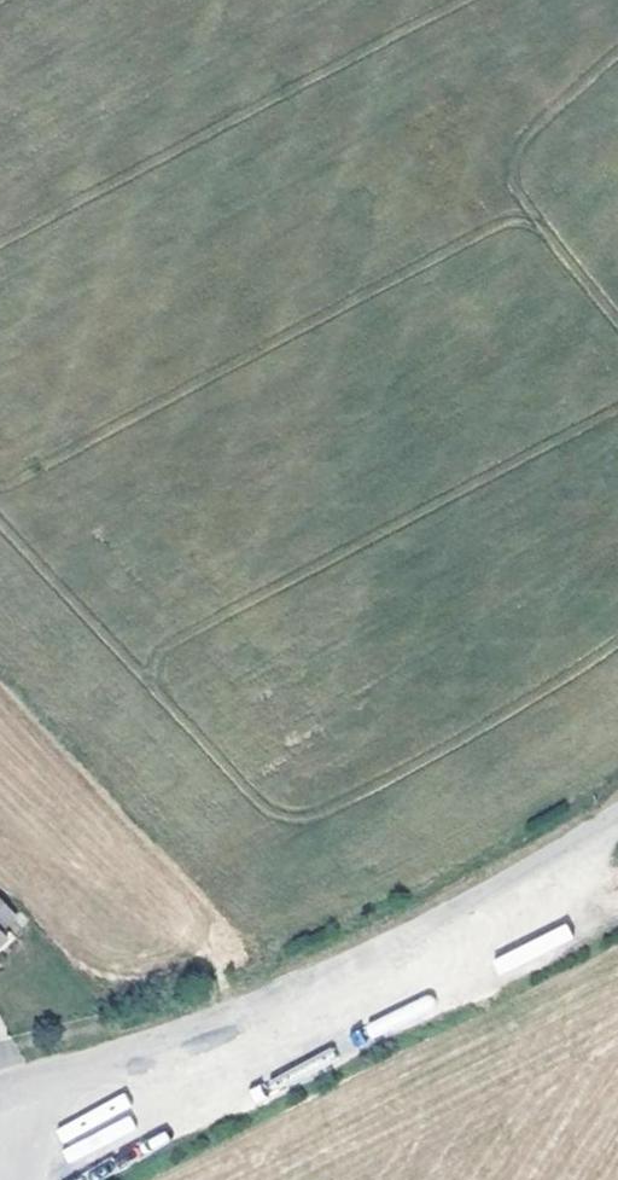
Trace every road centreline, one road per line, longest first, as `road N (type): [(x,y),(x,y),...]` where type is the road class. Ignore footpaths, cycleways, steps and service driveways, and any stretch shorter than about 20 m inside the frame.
road 1 (residential): [(0,1097),(161,1046),(352,967),(617,818)]

